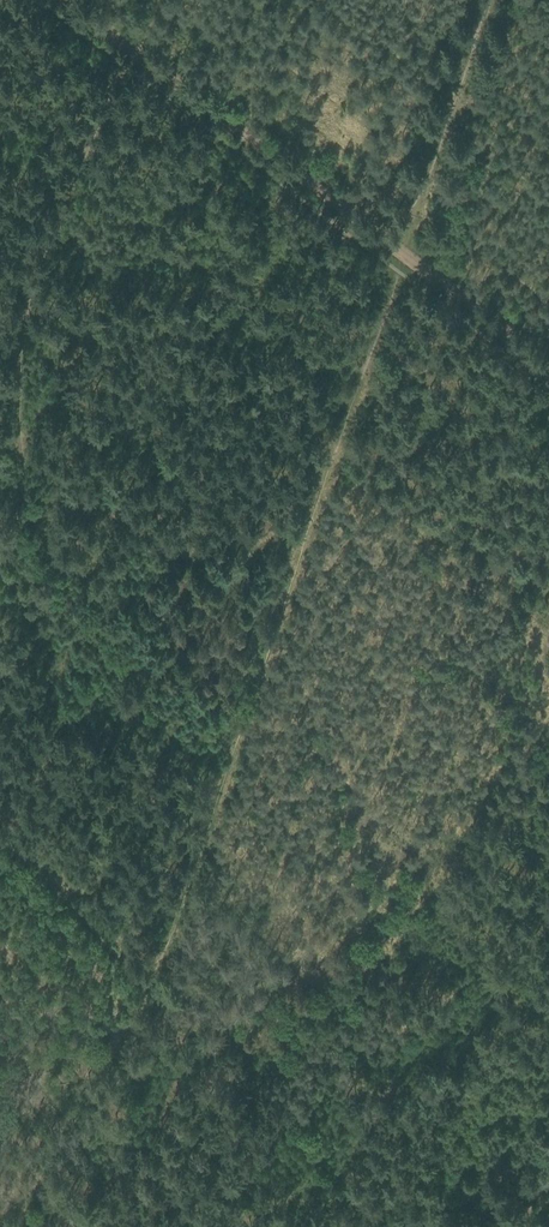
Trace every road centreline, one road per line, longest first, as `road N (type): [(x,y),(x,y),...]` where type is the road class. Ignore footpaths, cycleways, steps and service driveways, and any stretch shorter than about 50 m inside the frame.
road 1 (track): [(391,270),(33,0)]
road 2 (track): [(548,390),(391,270)]

